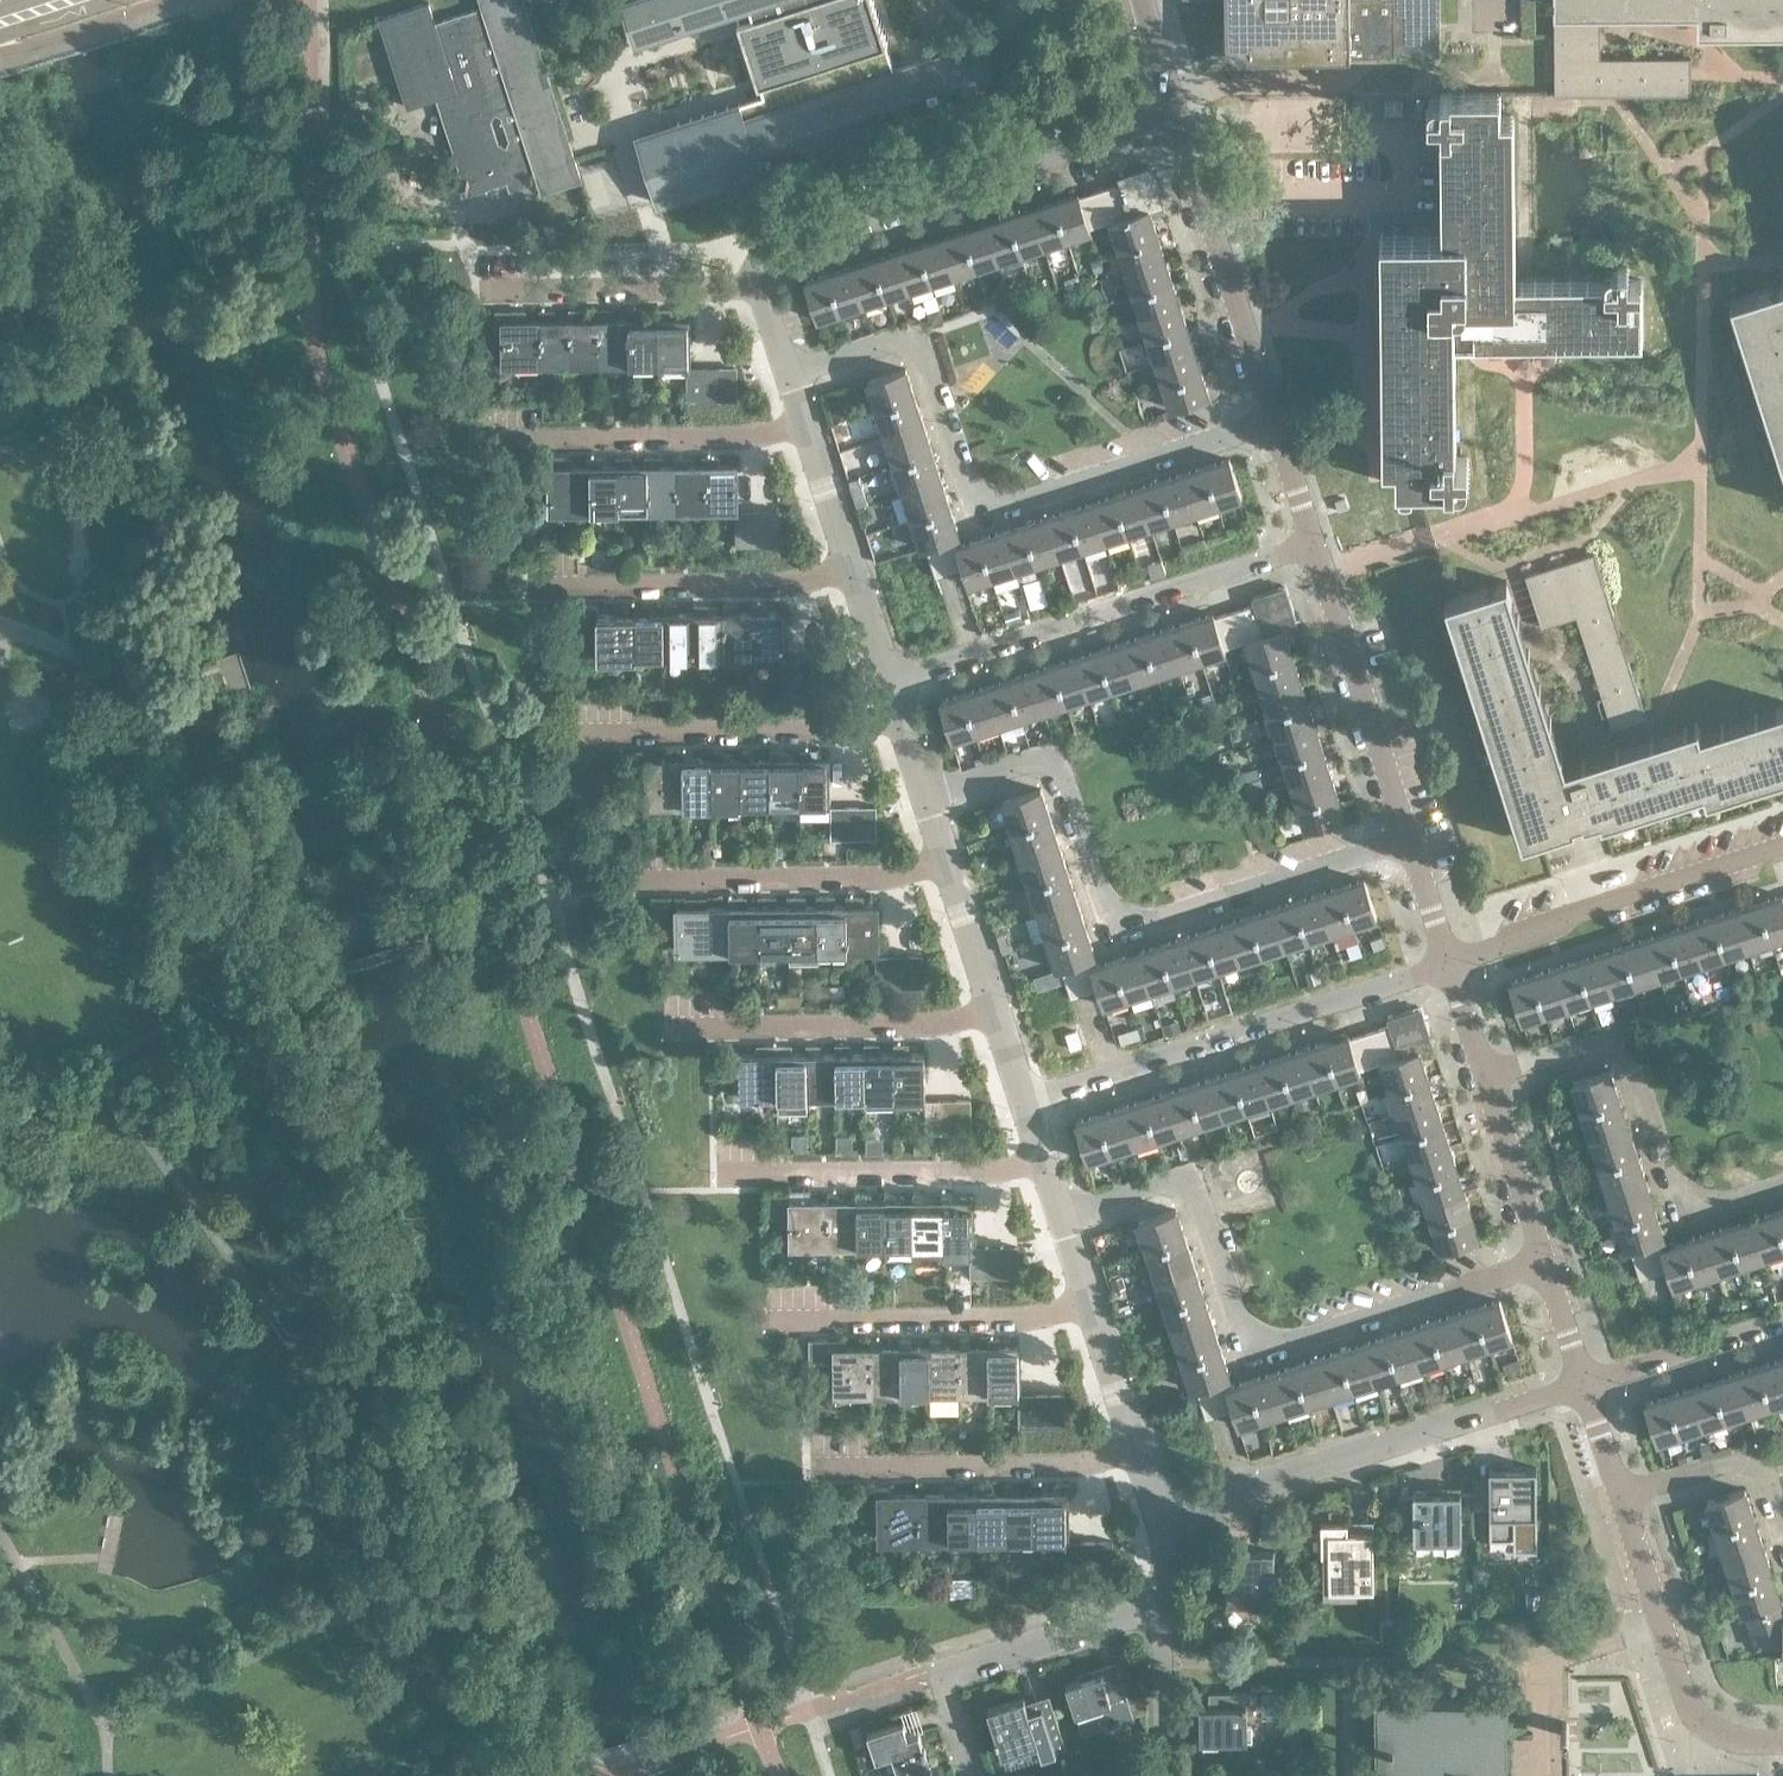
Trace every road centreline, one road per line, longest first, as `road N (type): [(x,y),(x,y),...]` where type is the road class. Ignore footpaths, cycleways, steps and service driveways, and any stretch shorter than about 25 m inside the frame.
road 1 (residential): [(1407,837),(1113,925),(1050,762),(927,795)]
road 2 (residential): [(1271,408),(977,504),(925,357),(911,344),(792,375)]
road 3 (residential): [(1542,1244),(1251,1344),(1205,1224),(1181,1185),(1069,1212)]
road 4 (unclassified): [(1175,116),(773,244),(761,260),(764,287)]
road 5 (unclassified): [(889,679),(1314,542)]
road 6 (unclassified): [(1031,1099),(1455,965)]
road 7 (residential): [(1161,1520),(1584,1384)]
road 8 (residential): [(1782,1177),(1685,1207),(1629,1031),(1490,1079)]
road 9 (residential): [(1455,965),(1782,851)]
road 10 (residential): [(713,1171),(968,1166),(1048,1149)]
road 11 (residential): [(806,1470),(1078,1467),(1138,1447)]
road 12 (residential): [(525,585),(791,585),(855,566)]
road 13 (residential): [(774,1316),(1046,1316),(1094,1300)]
road 14 (residential): [(488,438),(734,437),(807,421)]
road 15 (residential): [(684,1018),(977,1020),(996,1011)]
road 16 (residential): [(637,881),(845,883),(947,865)]
road 17 (unclassified): [(592,733),(838,733),(901,717)]
road 18 (unclassified): [(1175,116),(1271,408)]
road 19 (unclassified): [(1326,574),(1407,837)]
road 20 (unclassified): [(764,287),(495,293)]
road 21 (unclassified): [(1621,1496),(1691,1711),(1712,1734)]
road 22 (residential): [(942,1672),(1161,1602)]
road 23 (residential): [(1782,1523),(1760,1457),(1621,1496)]
road 24 (residential): [(1584,1384),(1782,1319)]
road 25 (residential): [(1164,1775),(1161,1602)]
road 26 (unclassified): [(1490,1079),(1542,1244)]
road 27 (unclassified): [(996,1011),(947,865)]
road 28 (unclassified): [(1138,1447),(1094,1300)]
road 29 (unclassified): [(855,566),(807,421)]
road 30 (unclassified): [(1542,1244),(1584,1384)]
road 31 (unclassified): [(1271,408),(1314,542)]
road 32 (unclassified): [(1407,837),(1455,965)]
road 33 (residential): [(1137,0),(1175,116)]

